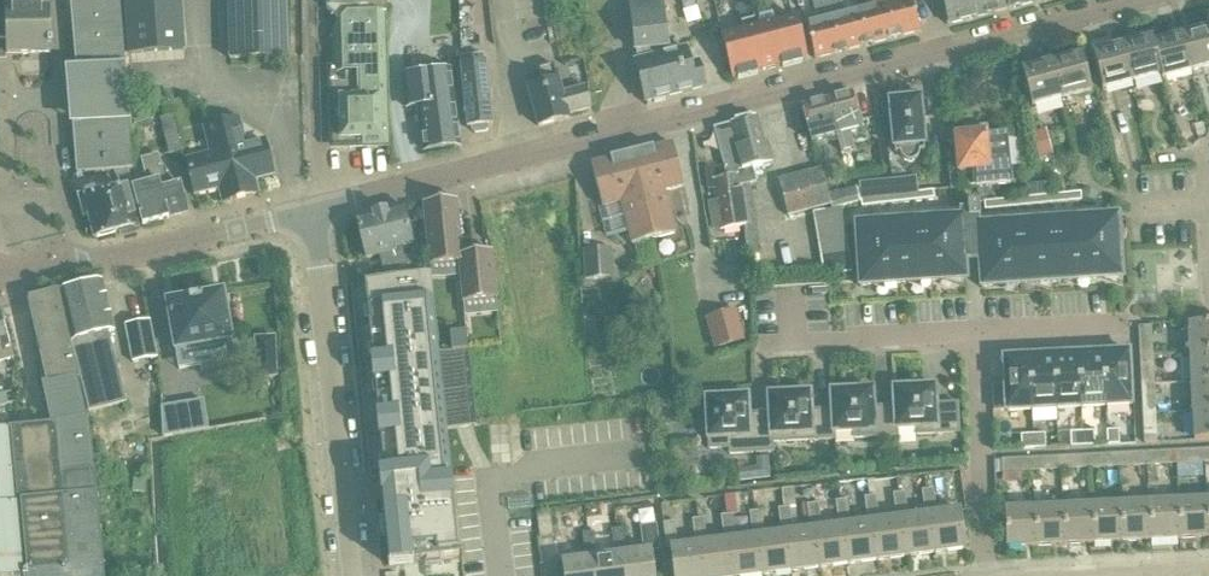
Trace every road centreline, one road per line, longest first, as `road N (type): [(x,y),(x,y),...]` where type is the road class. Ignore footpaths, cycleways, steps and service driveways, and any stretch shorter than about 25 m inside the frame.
road 1 (tertiary): [(313,213),(941,54)]
road 2 (residential): [(356,575),(313,213)]
road 3 (tertiary): [(313,213),(115,259),(0,267)]
road 4 (residential): [(987,575),(981,331)]
road 5 (residential): [(981,331),(791,339),(788,286)]
road 6 (tertiary): [(941,54),(1143,0)]
road 7 (residential): [(1125,324),(981,331)]

